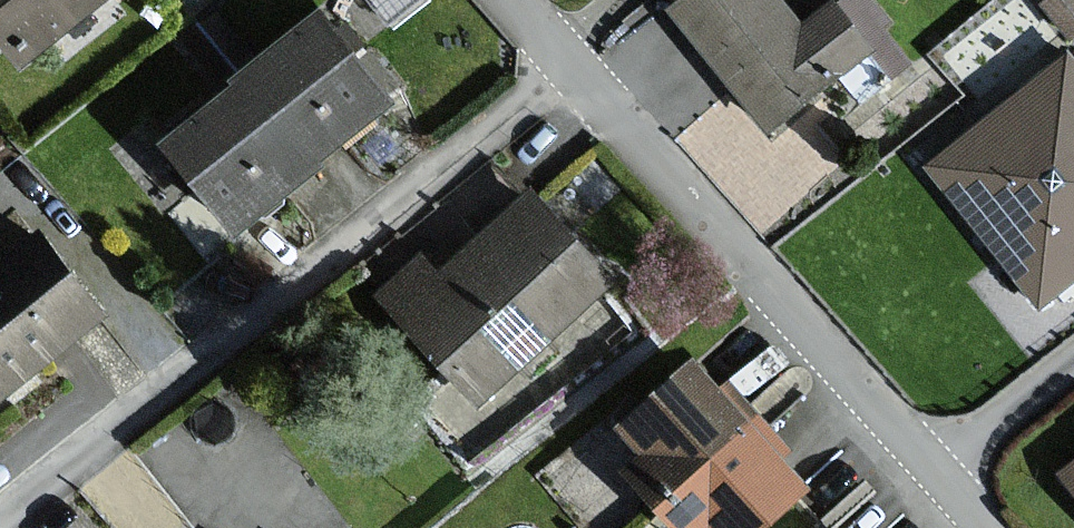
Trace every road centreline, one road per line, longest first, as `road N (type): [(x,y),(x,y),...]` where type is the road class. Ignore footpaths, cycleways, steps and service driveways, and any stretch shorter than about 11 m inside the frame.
road 1 (residential): [(0,522),(565,68)]
road 2 (residential): [(565,68),(933,466)]
road 3 (residential): [(1073,353),(933,466)]

